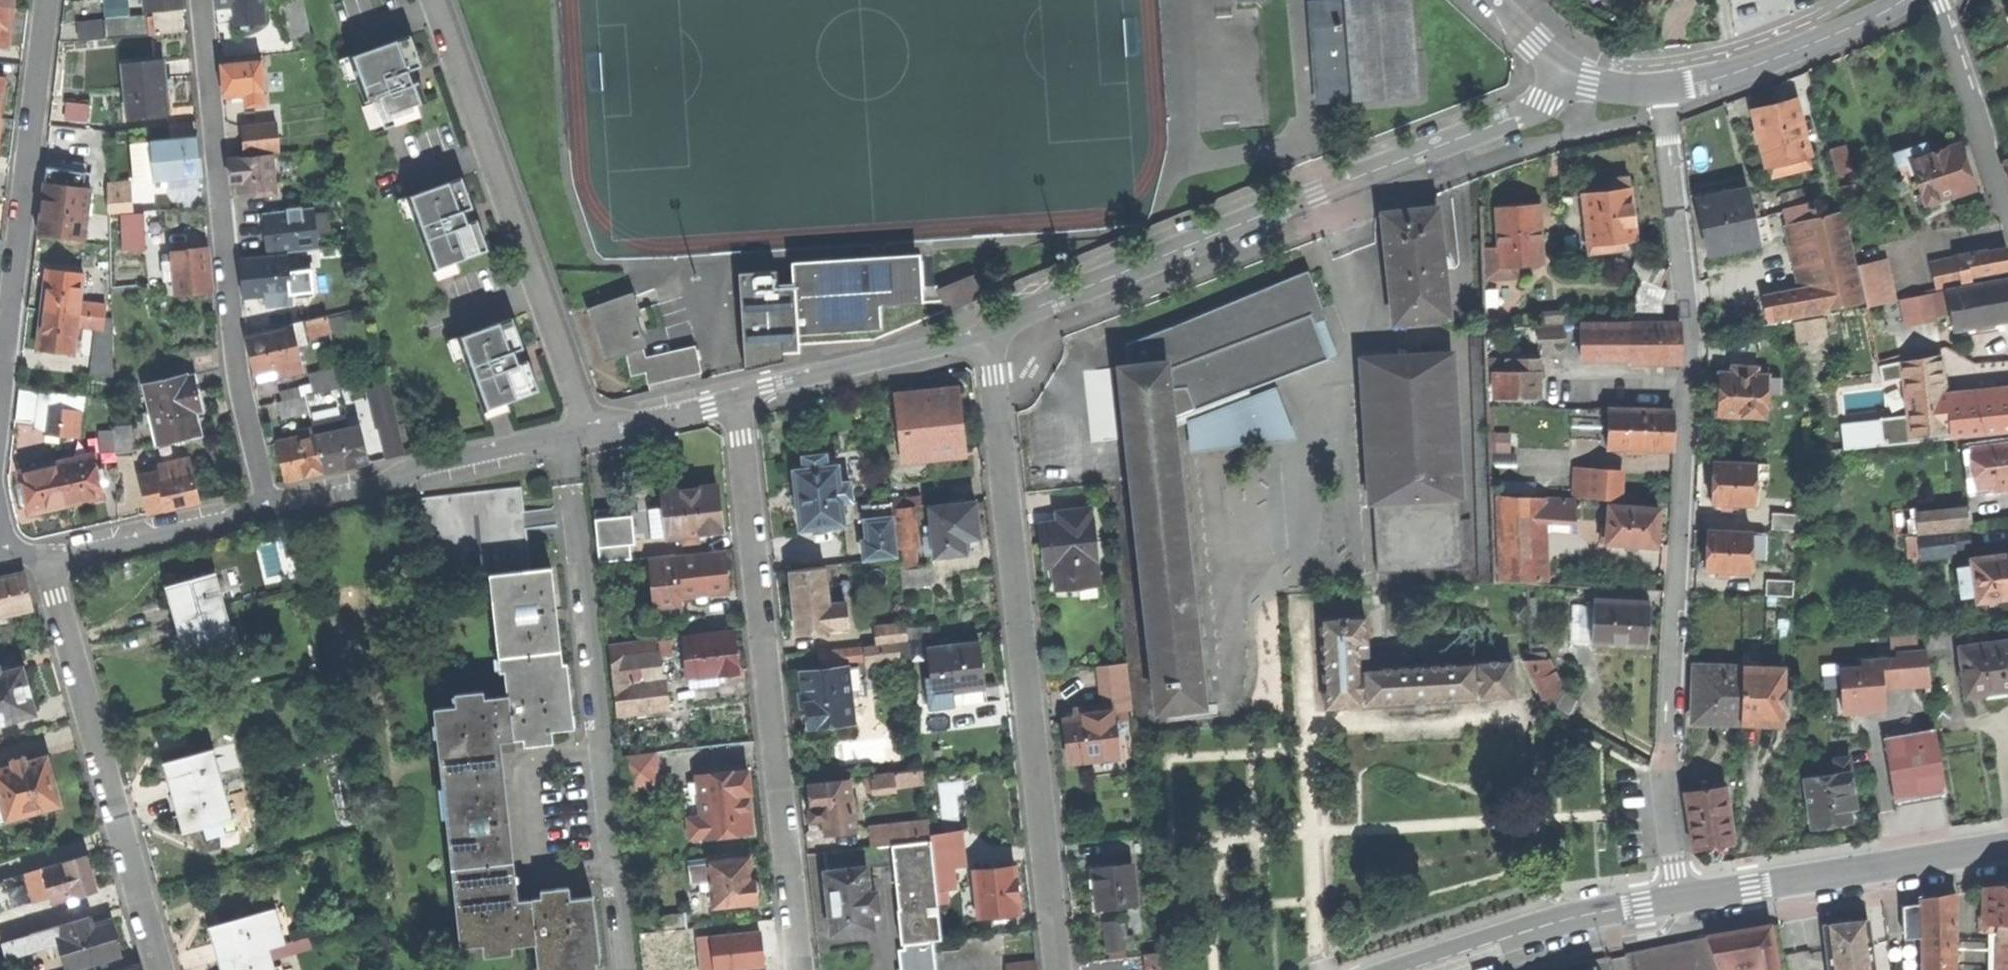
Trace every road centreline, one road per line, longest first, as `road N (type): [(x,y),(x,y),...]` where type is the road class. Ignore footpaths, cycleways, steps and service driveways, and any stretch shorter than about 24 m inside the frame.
road 1 (residential): [(1668,757),(1690,338),(1664,87)]
road 2 (residential): [(988,328),(1588,81)]
road 3 (residential): [(988,328),(1059,969)]
road 4 (residential): [(801,969),(736,400)]
road 5 (residential): [(271,509),(236,359),(200,0)]
road 6 (residential): [(435,0),(593,431)]
road 7 (residential): [(48,556),(161,969)]
road 8 (residential): [(0,410),(45,0)]
road 9 (residential): [(593,431),(271,509)]
road 10 (secondary): [(2007,848),(1680,897)]
road 11 (secondary): [(1680,897),(1565,919),(1409,969)]
road 12 (residential): [(736,400),(988,328)]
road 13 (residential): [(1664,87),(1742,70),(1904,0)]
road 14 (residential): [(271,509),(48,556)]
road 15 (residential): [(1939,0),(2007,211)]
road 16 (residential): [(593,431),(736,400)]
road 17 (residential): [(1680,897),(1668,757)]
road 18 (residential): [(1588,81),(1550,59),(1490,0)]

